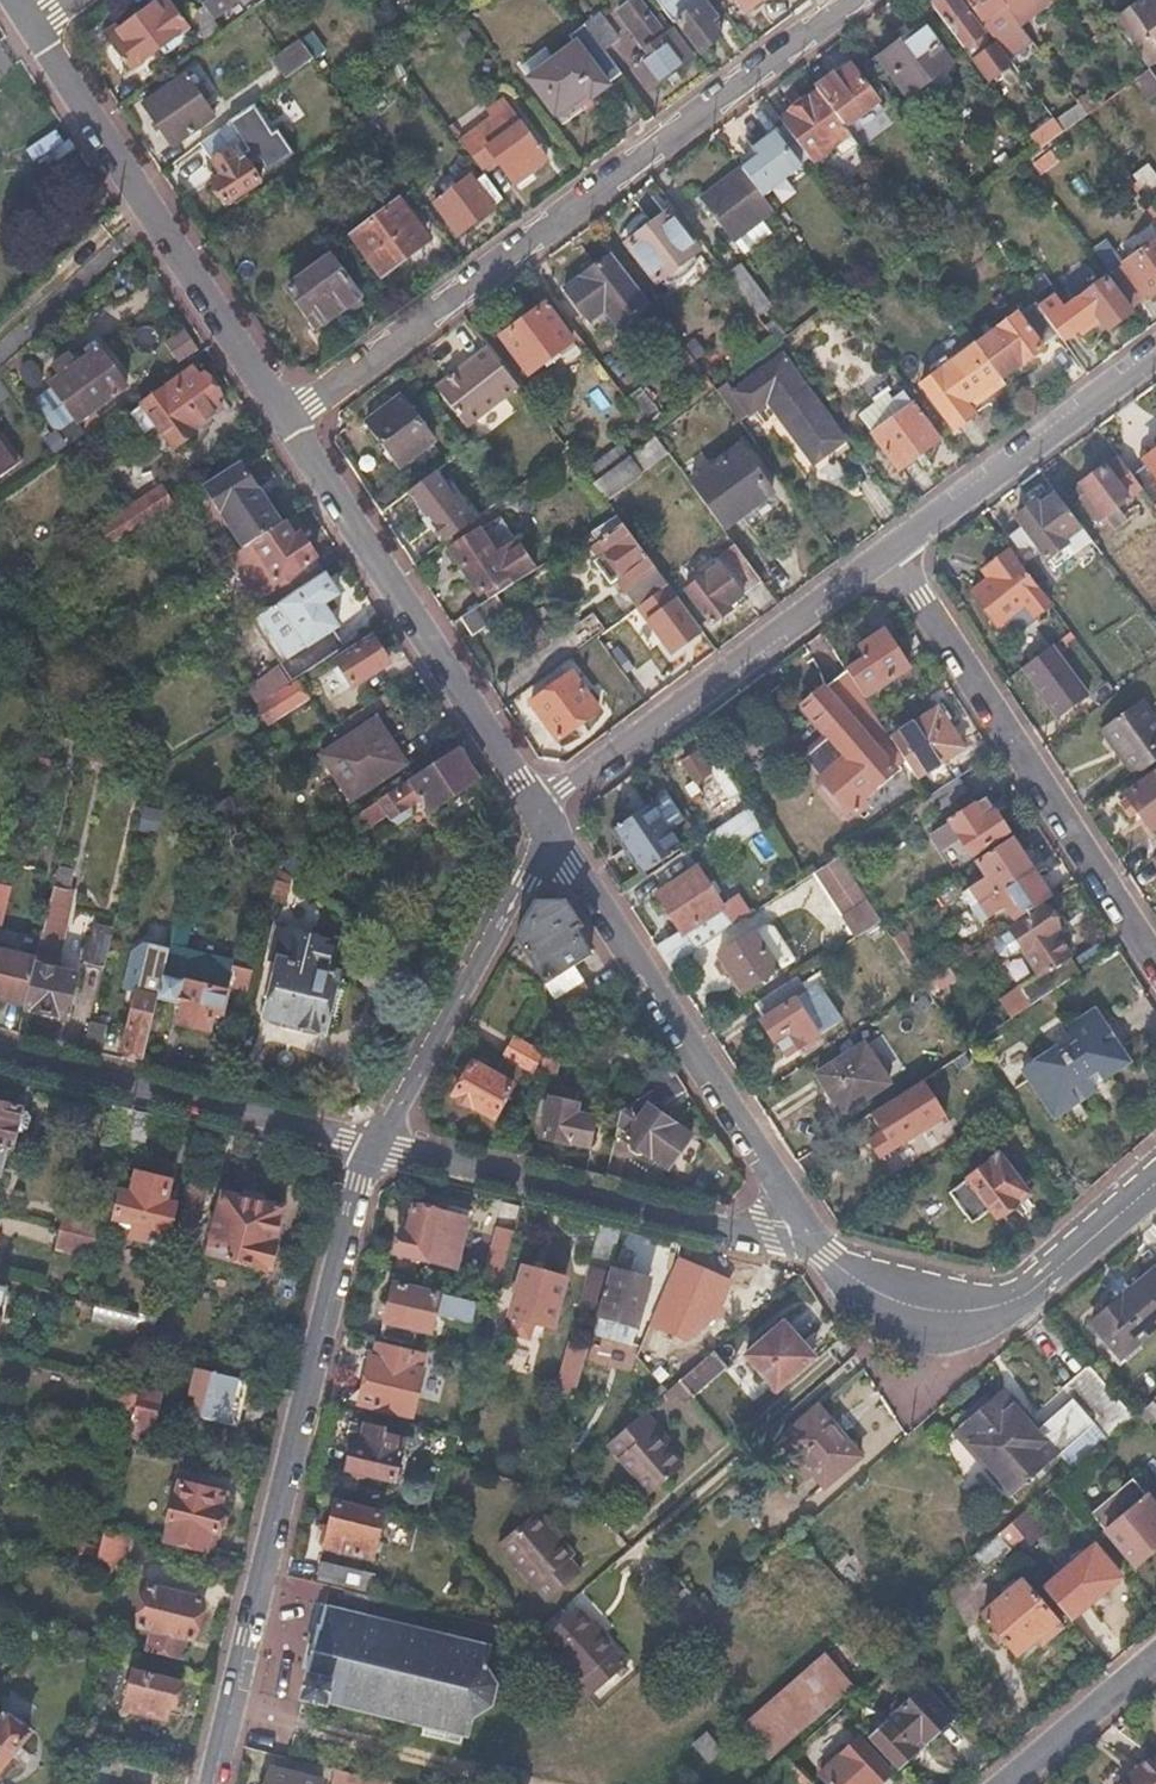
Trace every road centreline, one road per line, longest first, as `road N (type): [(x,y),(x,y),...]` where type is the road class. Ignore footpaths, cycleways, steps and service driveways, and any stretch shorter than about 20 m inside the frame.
road 1 (residential): [(857,0),(293,424)]
road 2 (residential): [(376,1145),(213,1783)]
road 3 (residential): [(809,1230),(544,815)]
road 4 (residential): [(1155,963),(893,552)]
road 5 (residential): [(293,424),(37,28)]
road 6 (residential): [(544,815),(293,424)]
road 7 (residential): [(376,1145),(788,1233),(809,1230)]
road 8 (residential): [(893,552),(544,815)]
road 9 (residential): [(809,1230),(884,1298),(922,1315),(965,1317),(989,1311),(1155,1172)]
road 10 (residential): [(0,1043),(376,1145)]
road 11 (residential): [(544,815),(523,884),(376,1145)]
road 12 (residential): [(1155,355),(893,552)]
road 13 (residential): [(1004,1783),(1155,1656)]

